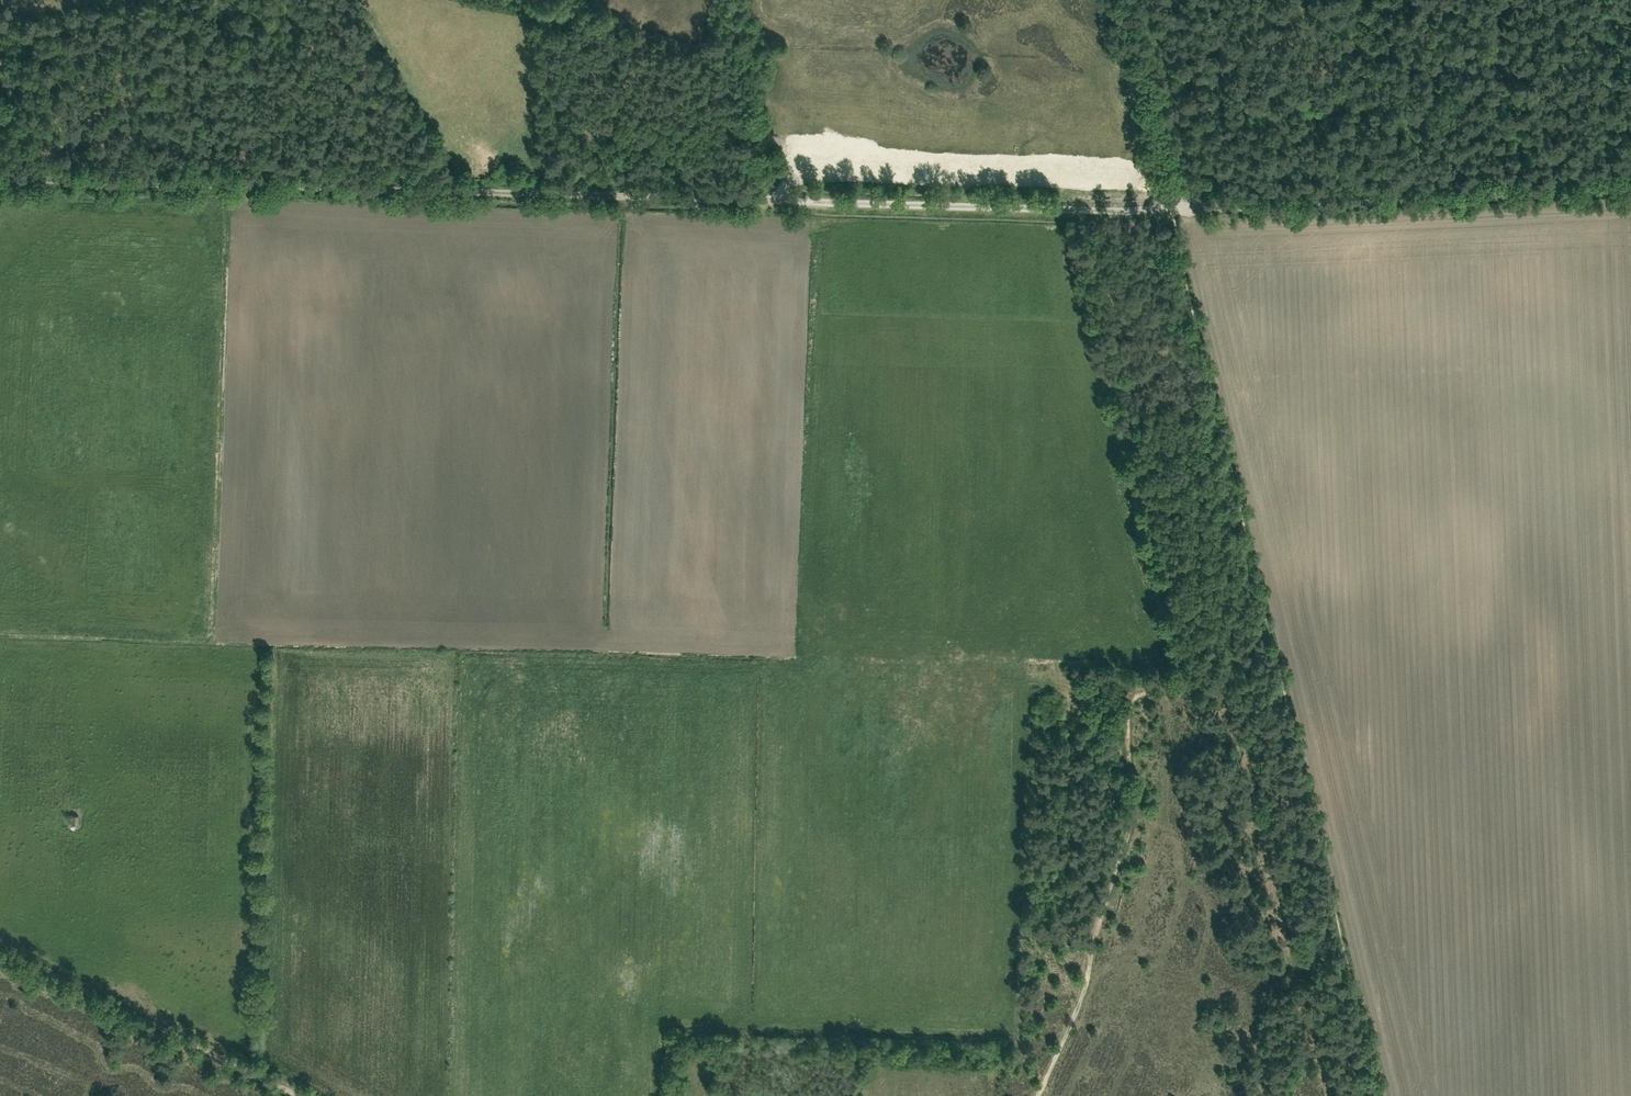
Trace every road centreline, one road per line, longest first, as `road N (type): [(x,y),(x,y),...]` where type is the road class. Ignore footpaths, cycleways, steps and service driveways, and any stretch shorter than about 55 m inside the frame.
road 1 (track): [(0,179),(1176,203)]
road 2 (residential): [(1175,197),(1204,205),(1630,191)]
road 3 (track): [(781,196),(798,177),(829,166),(1113,176),(1175,197)]
road 4 (track): [(1128,706),(1134,805),(1124,850),(1076,1010),(1038,1095)]
road 5 (track): [(291,1095),(0,952)]

